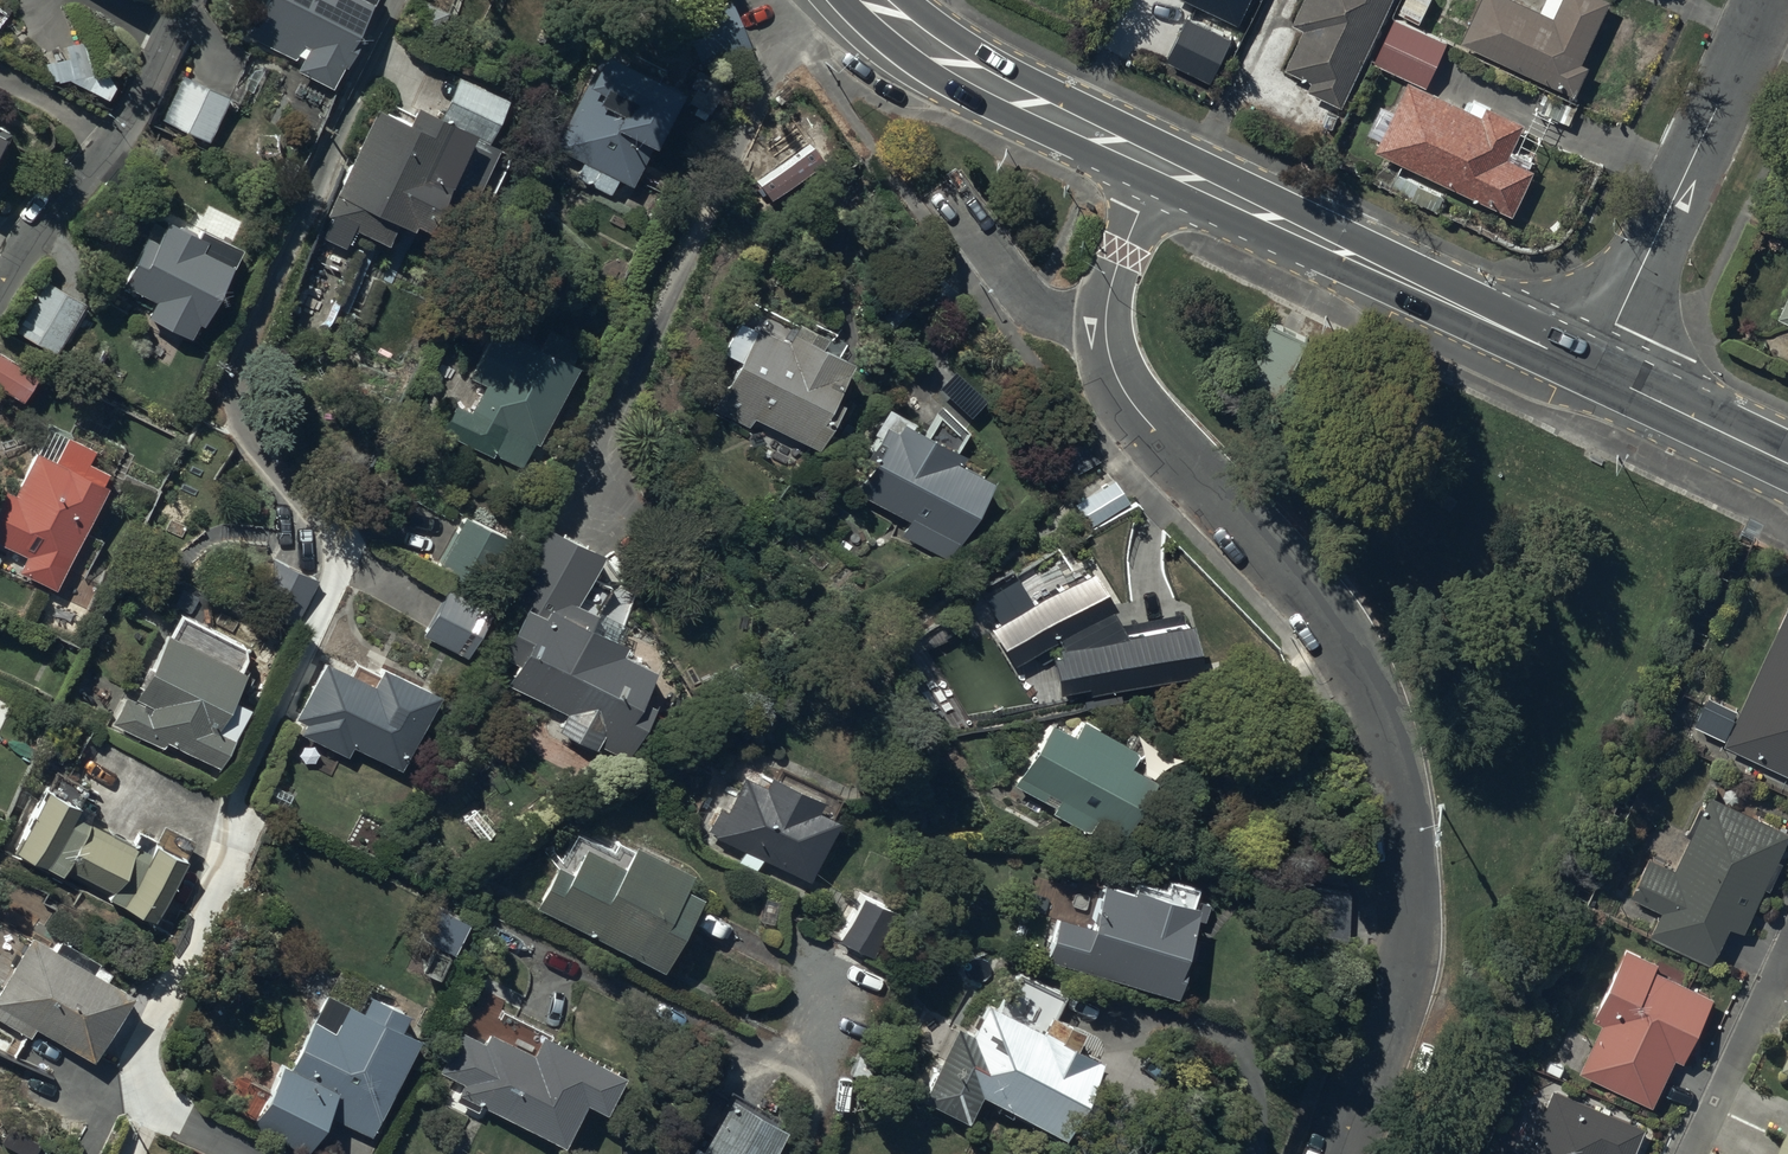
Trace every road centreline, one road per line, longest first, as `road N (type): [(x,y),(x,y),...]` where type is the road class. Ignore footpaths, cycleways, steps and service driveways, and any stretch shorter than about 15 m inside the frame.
road 1 (residential): [(1162,167),(1122,253),(1107,320),(1113,367),(1139,412),(1341,632),(1389,741),(1412,913),(1409,961),(1339,1153)]
road 2 (residential): [(398,0),(223,400),(296,471),(338,552),(336,577),(238,798),(211,899)]
road 3 (secondary): [(1595,371),(1162,167)]
road 4 (residential): [(1769,0),(1595,371)]
road 5 (residential): [(0,283),(18,248),(133,125),(189,0)]
road 6 (secondary): [(1162,167),(970,74),(873,0)]
road 7 (residential): [(1787,950),(1694,1153)]
road 8 (secondary): [(1787,463),(1595,371)]

